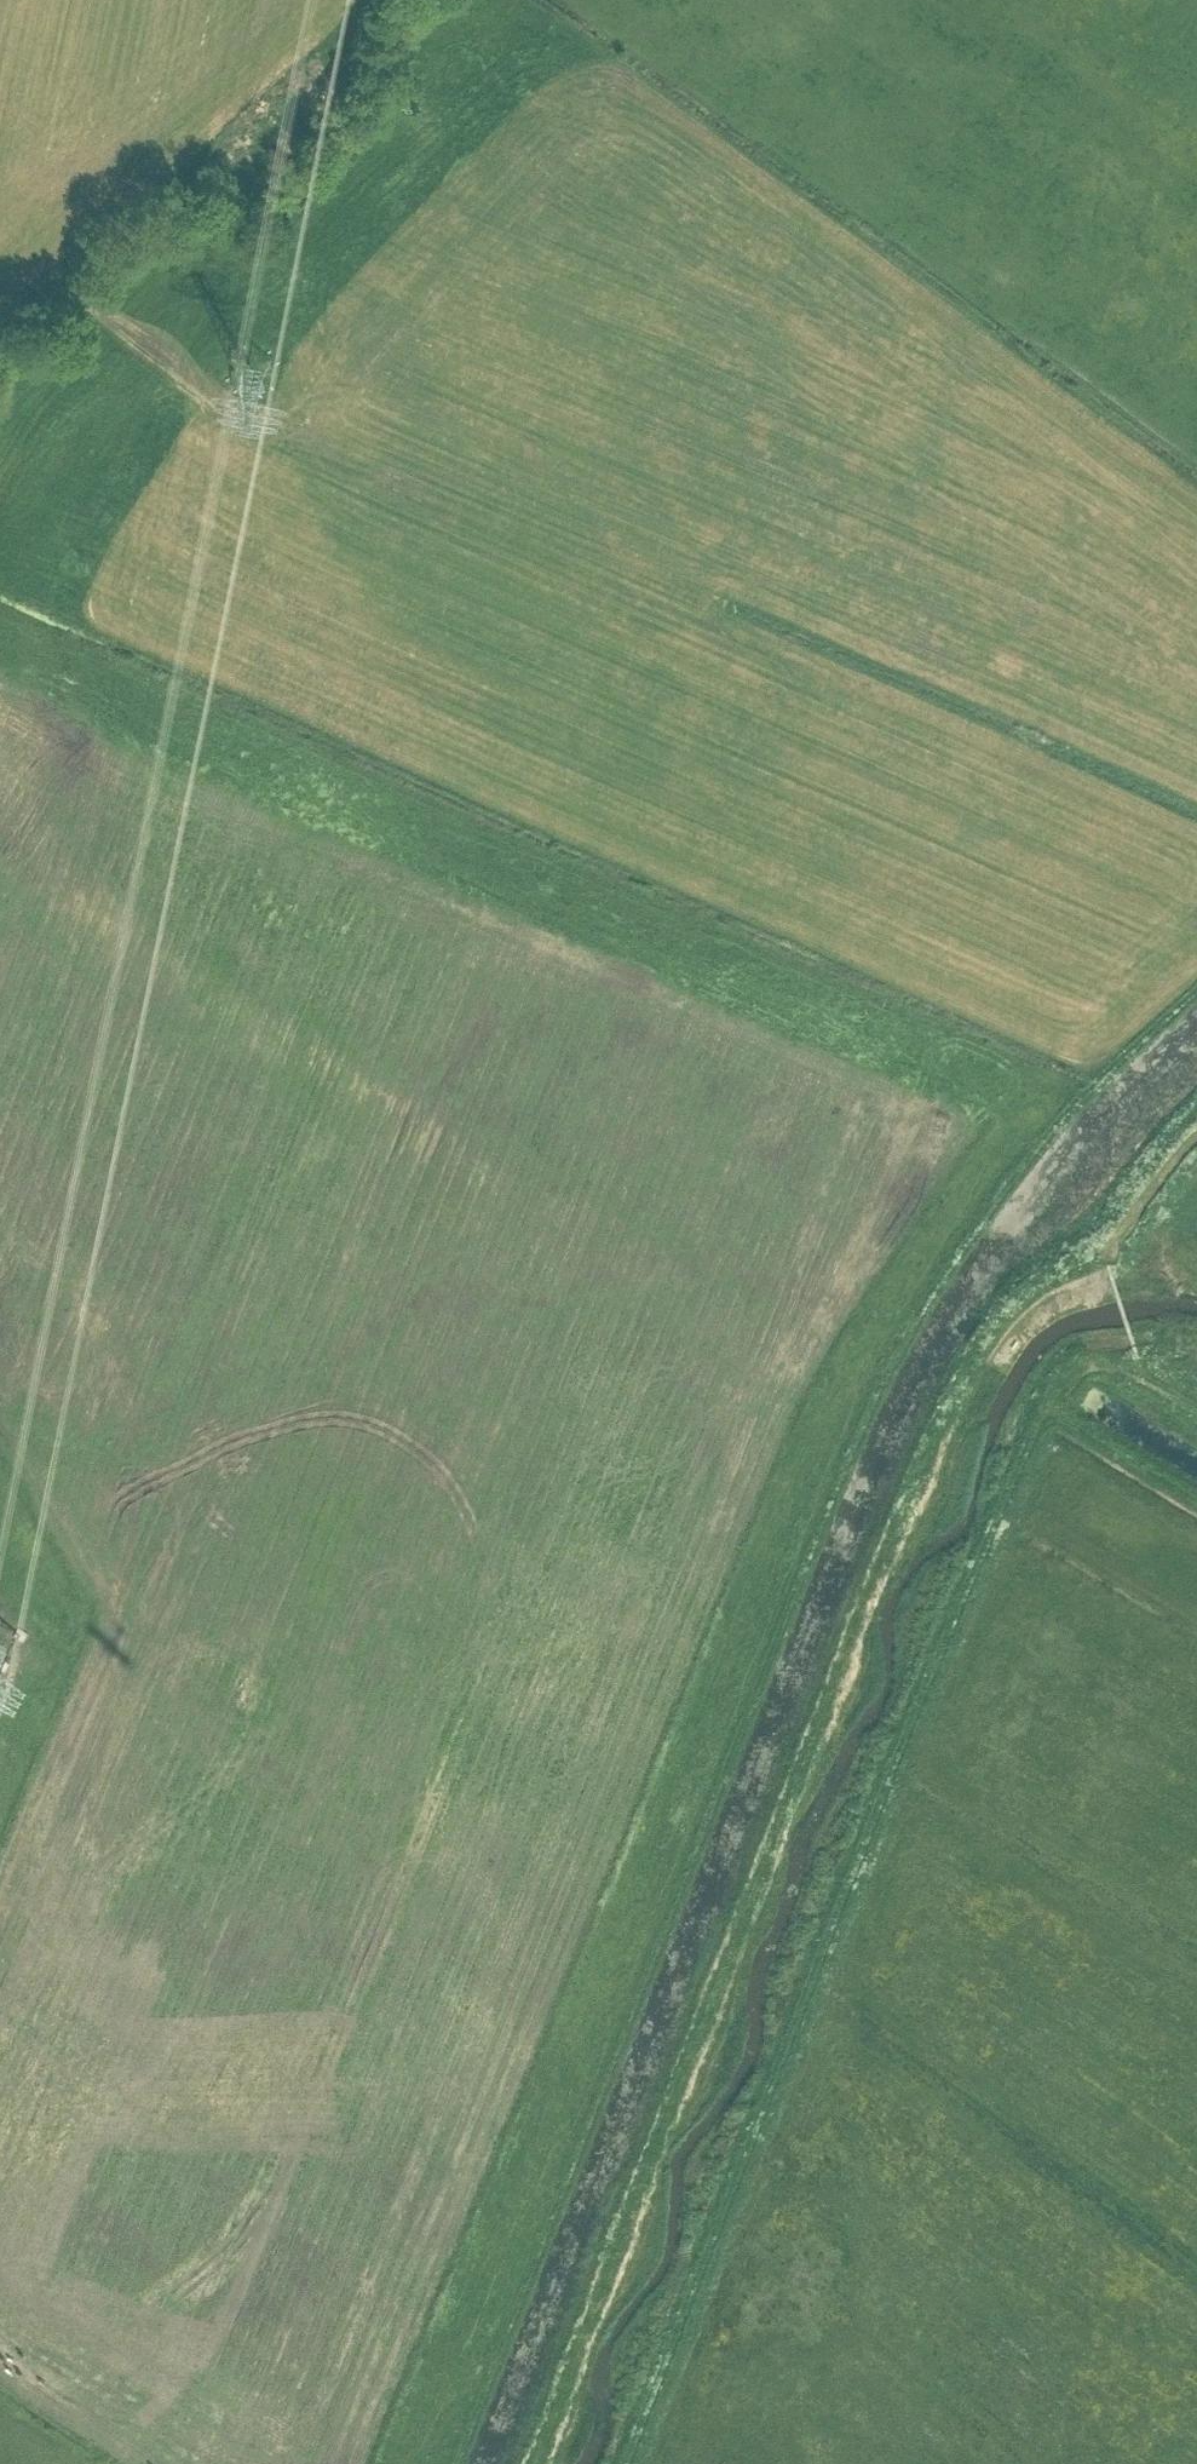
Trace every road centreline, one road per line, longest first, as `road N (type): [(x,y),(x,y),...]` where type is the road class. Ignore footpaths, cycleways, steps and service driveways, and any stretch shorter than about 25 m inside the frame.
road 1 (track): [(623,2463),(1038,1393),(1087,1357),(1196,1412)]

